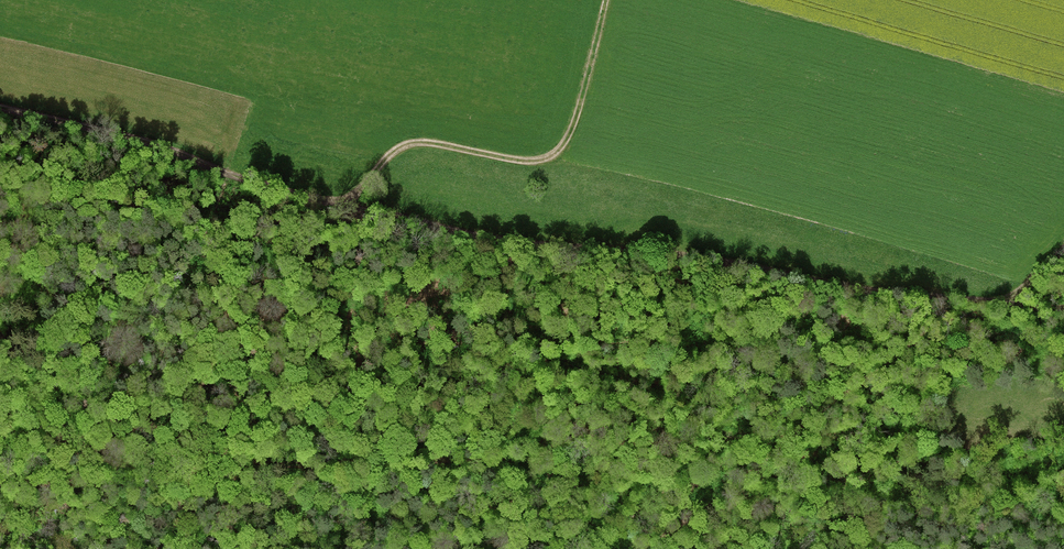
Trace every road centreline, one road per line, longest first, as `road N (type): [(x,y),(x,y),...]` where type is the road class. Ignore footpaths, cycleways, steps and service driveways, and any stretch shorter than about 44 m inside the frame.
road 1 (track): [(0,105),(507,240),(688,257),(991,303),(1063,288)]
road 2 (track): [(353,204),(382,163),(412,143),(549,159),(564,146),(608,0)]
road 3 (track): [(938,295),(915,342),(649,548)]

